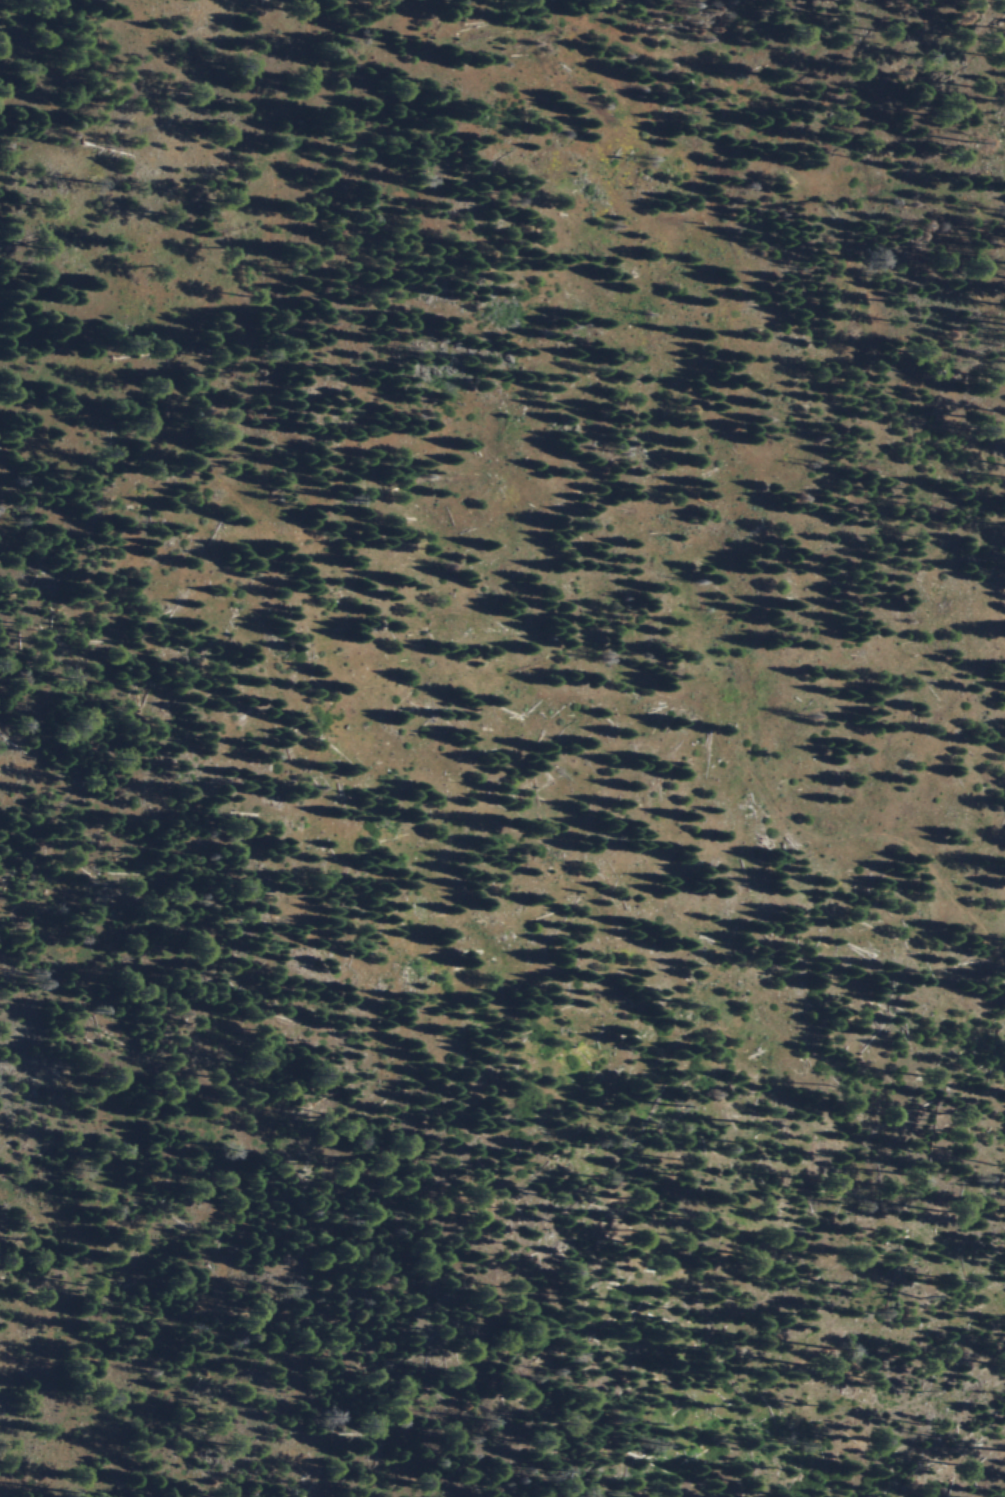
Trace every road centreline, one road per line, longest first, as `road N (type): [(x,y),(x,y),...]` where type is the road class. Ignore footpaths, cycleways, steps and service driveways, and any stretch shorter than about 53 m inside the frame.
road 1 (track): [(1004,1053),(977,1025),(985,940)]

